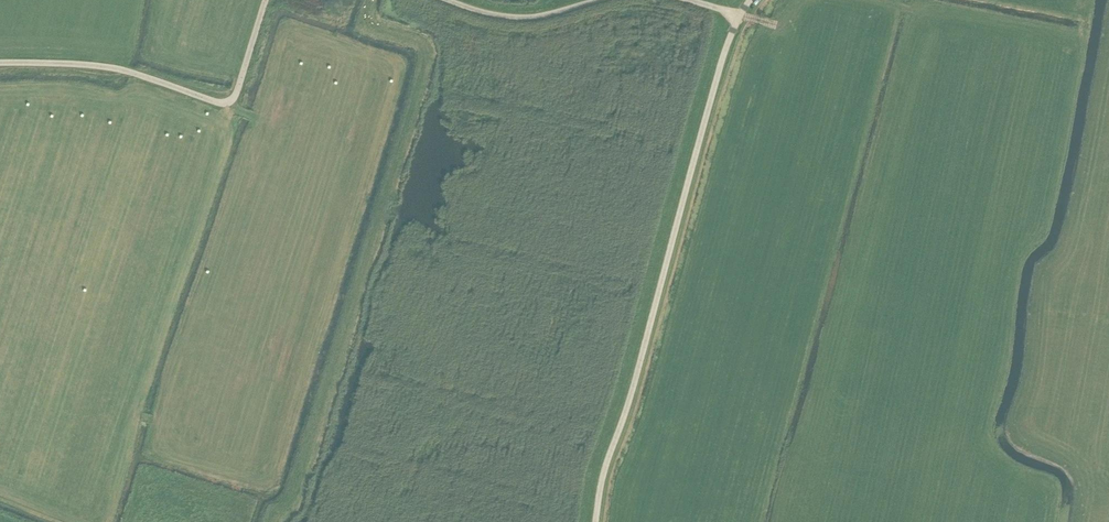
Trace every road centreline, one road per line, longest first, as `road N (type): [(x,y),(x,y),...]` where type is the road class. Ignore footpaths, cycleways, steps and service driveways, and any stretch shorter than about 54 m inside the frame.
road 1 (unclassified): [(597,521),(733,30),(750,0)]
road 2 (track): [(266,0),(229,101),(96,64),(0,64)]
road 3 (track): [(605,0),(517,18),(448,0)]

